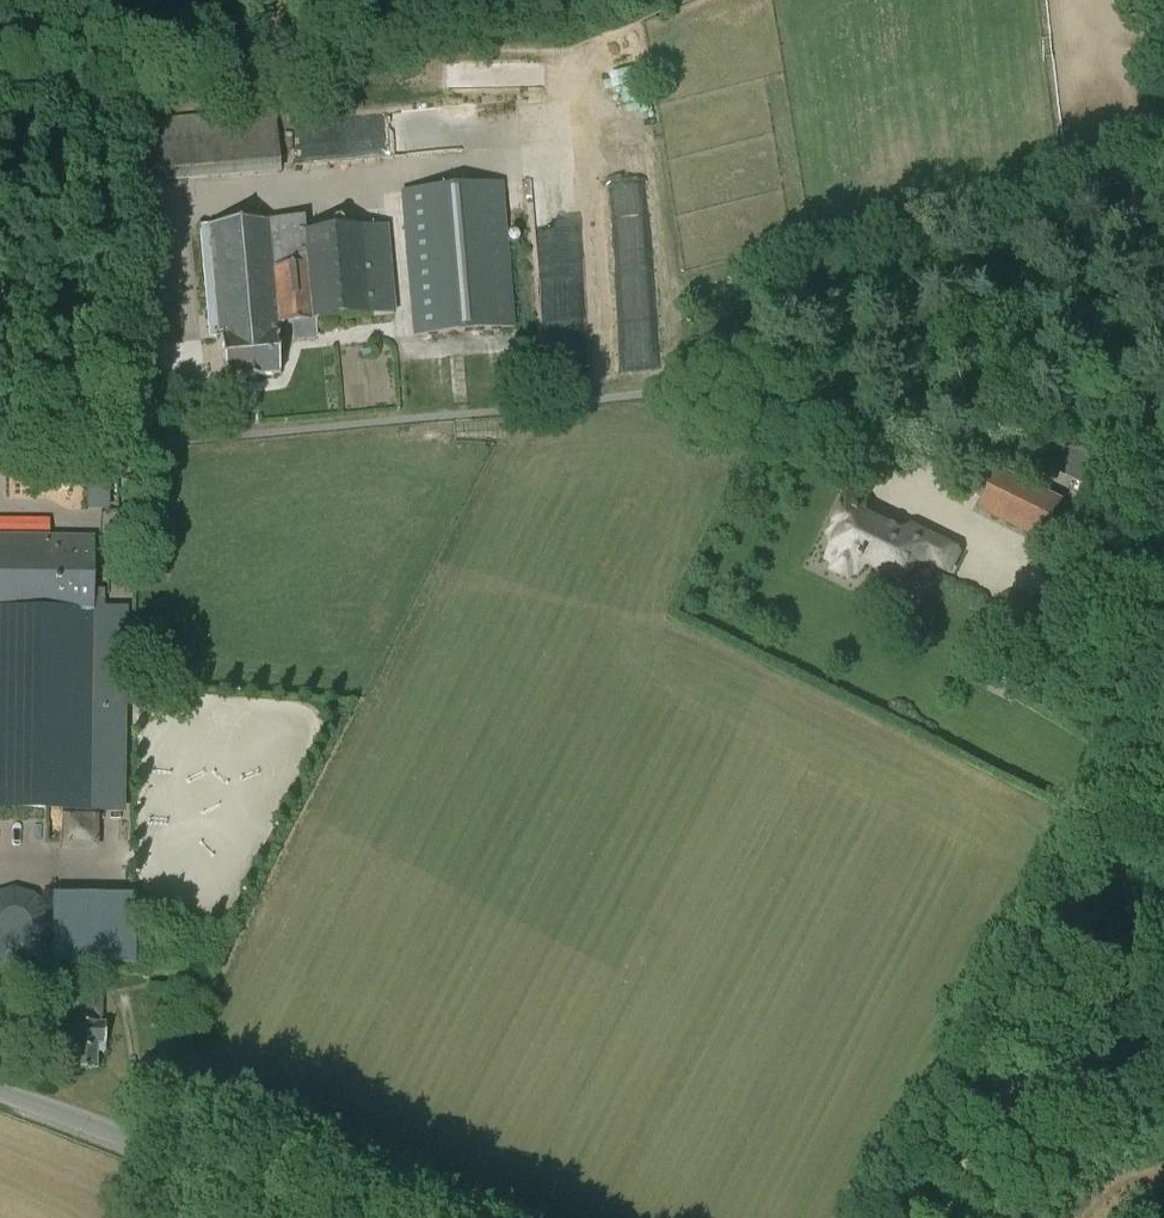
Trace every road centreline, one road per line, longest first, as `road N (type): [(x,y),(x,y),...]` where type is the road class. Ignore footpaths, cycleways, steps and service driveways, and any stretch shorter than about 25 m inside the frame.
road 1 (track): [(1163,768),(941,1217)]
road 2 (unclassified): [(287,1217),(165,1156),(0,1092)]

